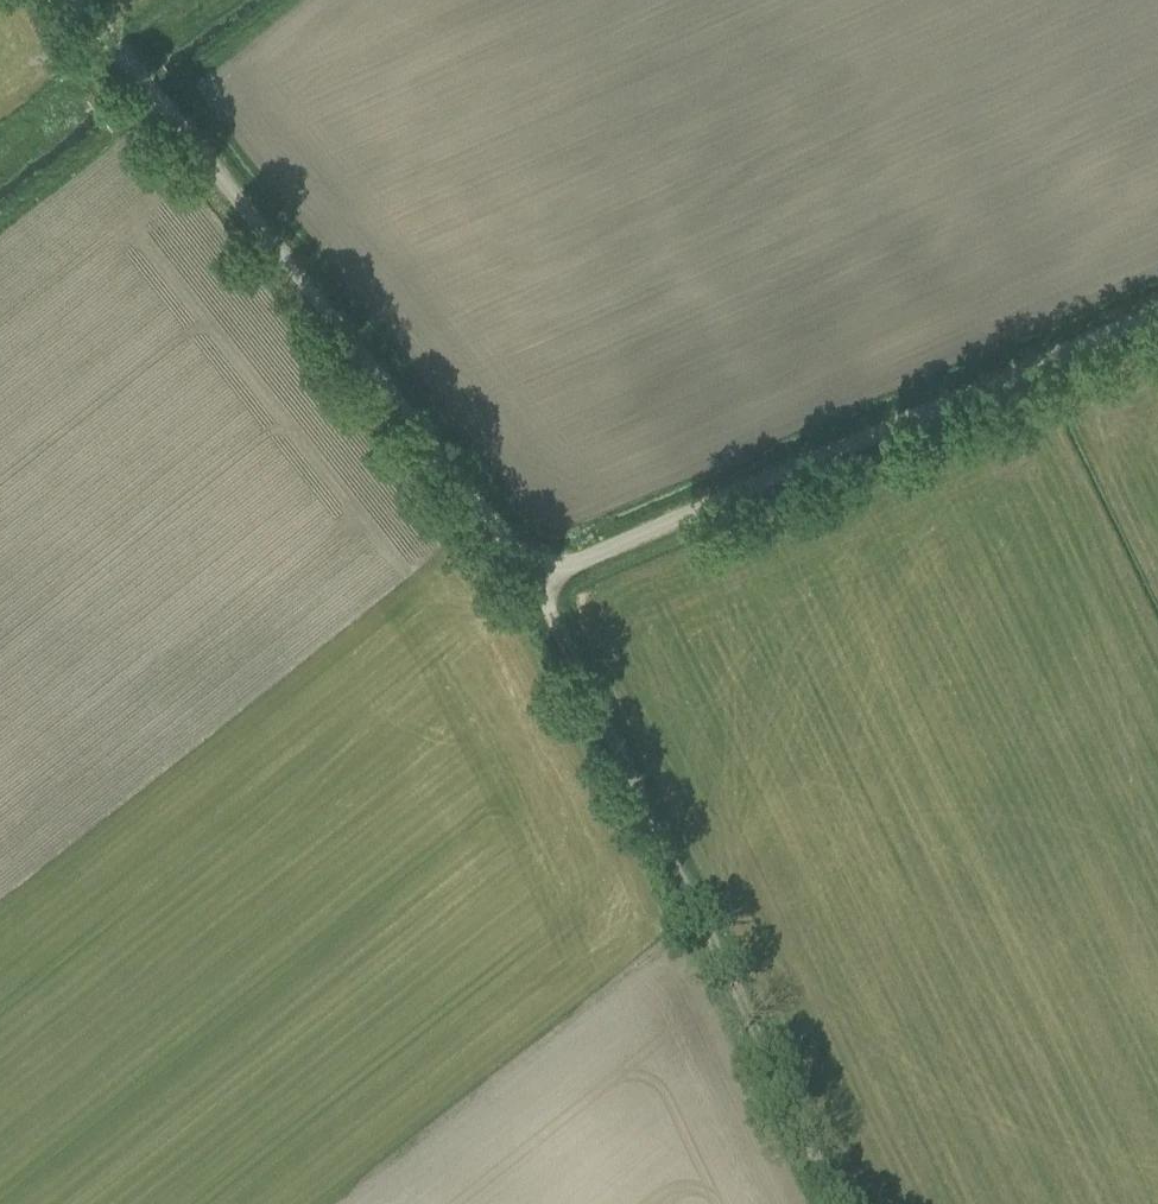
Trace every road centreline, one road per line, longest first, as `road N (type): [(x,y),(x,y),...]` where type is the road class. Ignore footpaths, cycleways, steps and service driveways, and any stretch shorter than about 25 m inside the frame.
road 1 (unclassified): [(80,0),(534,585),(1157,315)]
road 2 (track): [(534,585),(839,1203)]

